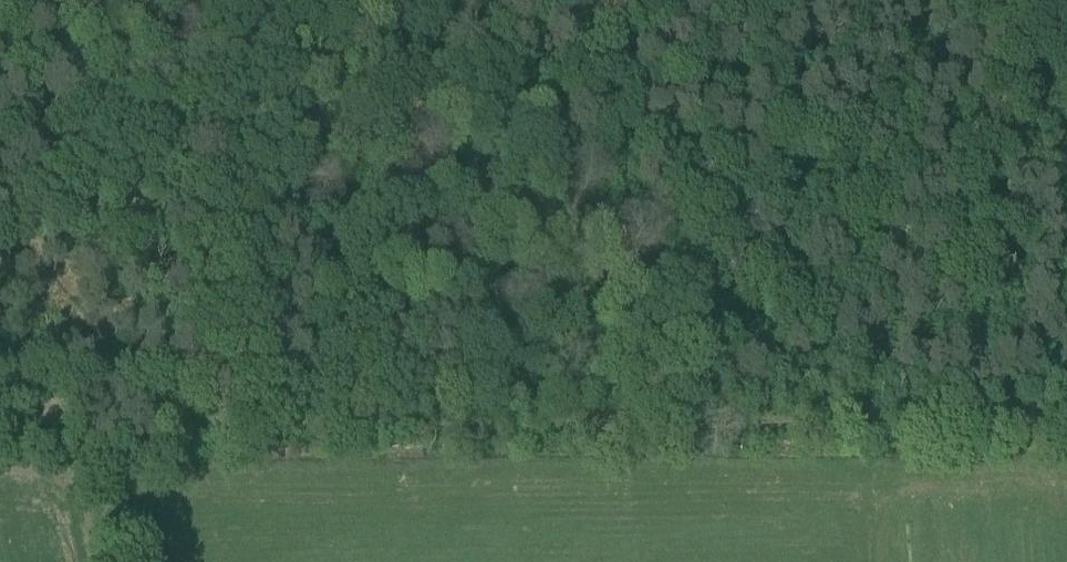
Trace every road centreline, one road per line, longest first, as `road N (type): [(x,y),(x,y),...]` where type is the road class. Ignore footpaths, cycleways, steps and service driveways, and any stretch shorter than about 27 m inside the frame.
road 1 (track): [(680,425),(164,428),(0,406)]
road 2 (track): [(680,425),(307,0)]
road 3 (track): [(1066,422),(680,425)]
road 4 (track): [(991,0),(1066,159)]

